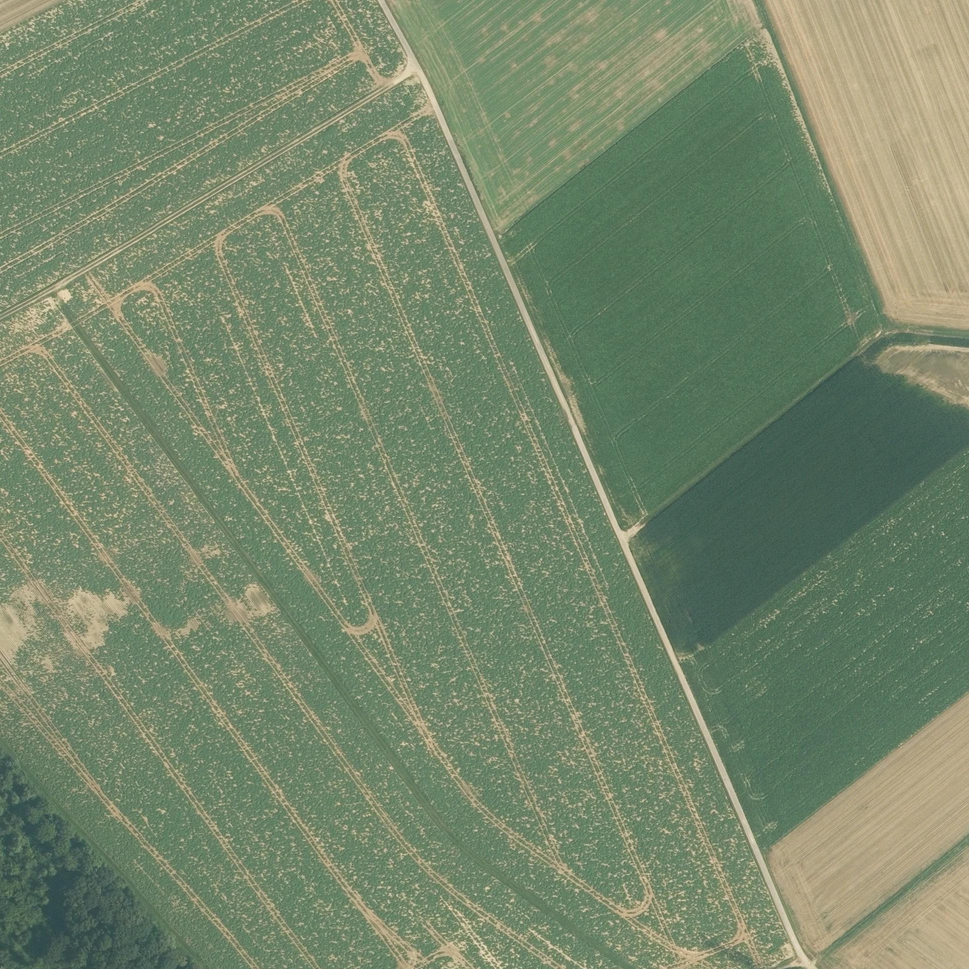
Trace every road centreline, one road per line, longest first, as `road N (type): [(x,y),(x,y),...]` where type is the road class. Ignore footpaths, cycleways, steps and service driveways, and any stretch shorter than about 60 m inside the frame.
road 1 (track): [(814,968),(446,120),(384,0)]
road 2 (track): [(63,297),(451,836),(633,968)]
road 3 (track): [(0,330),(424,77)]
road 4 (track): [(968,341),(895,337),(629,544)]
road 5 (track): [(764,0),(895,337)]
road 6 (track): [(52,796),(211,968)]
road 7 (track): [(802,968),(968,840)]

